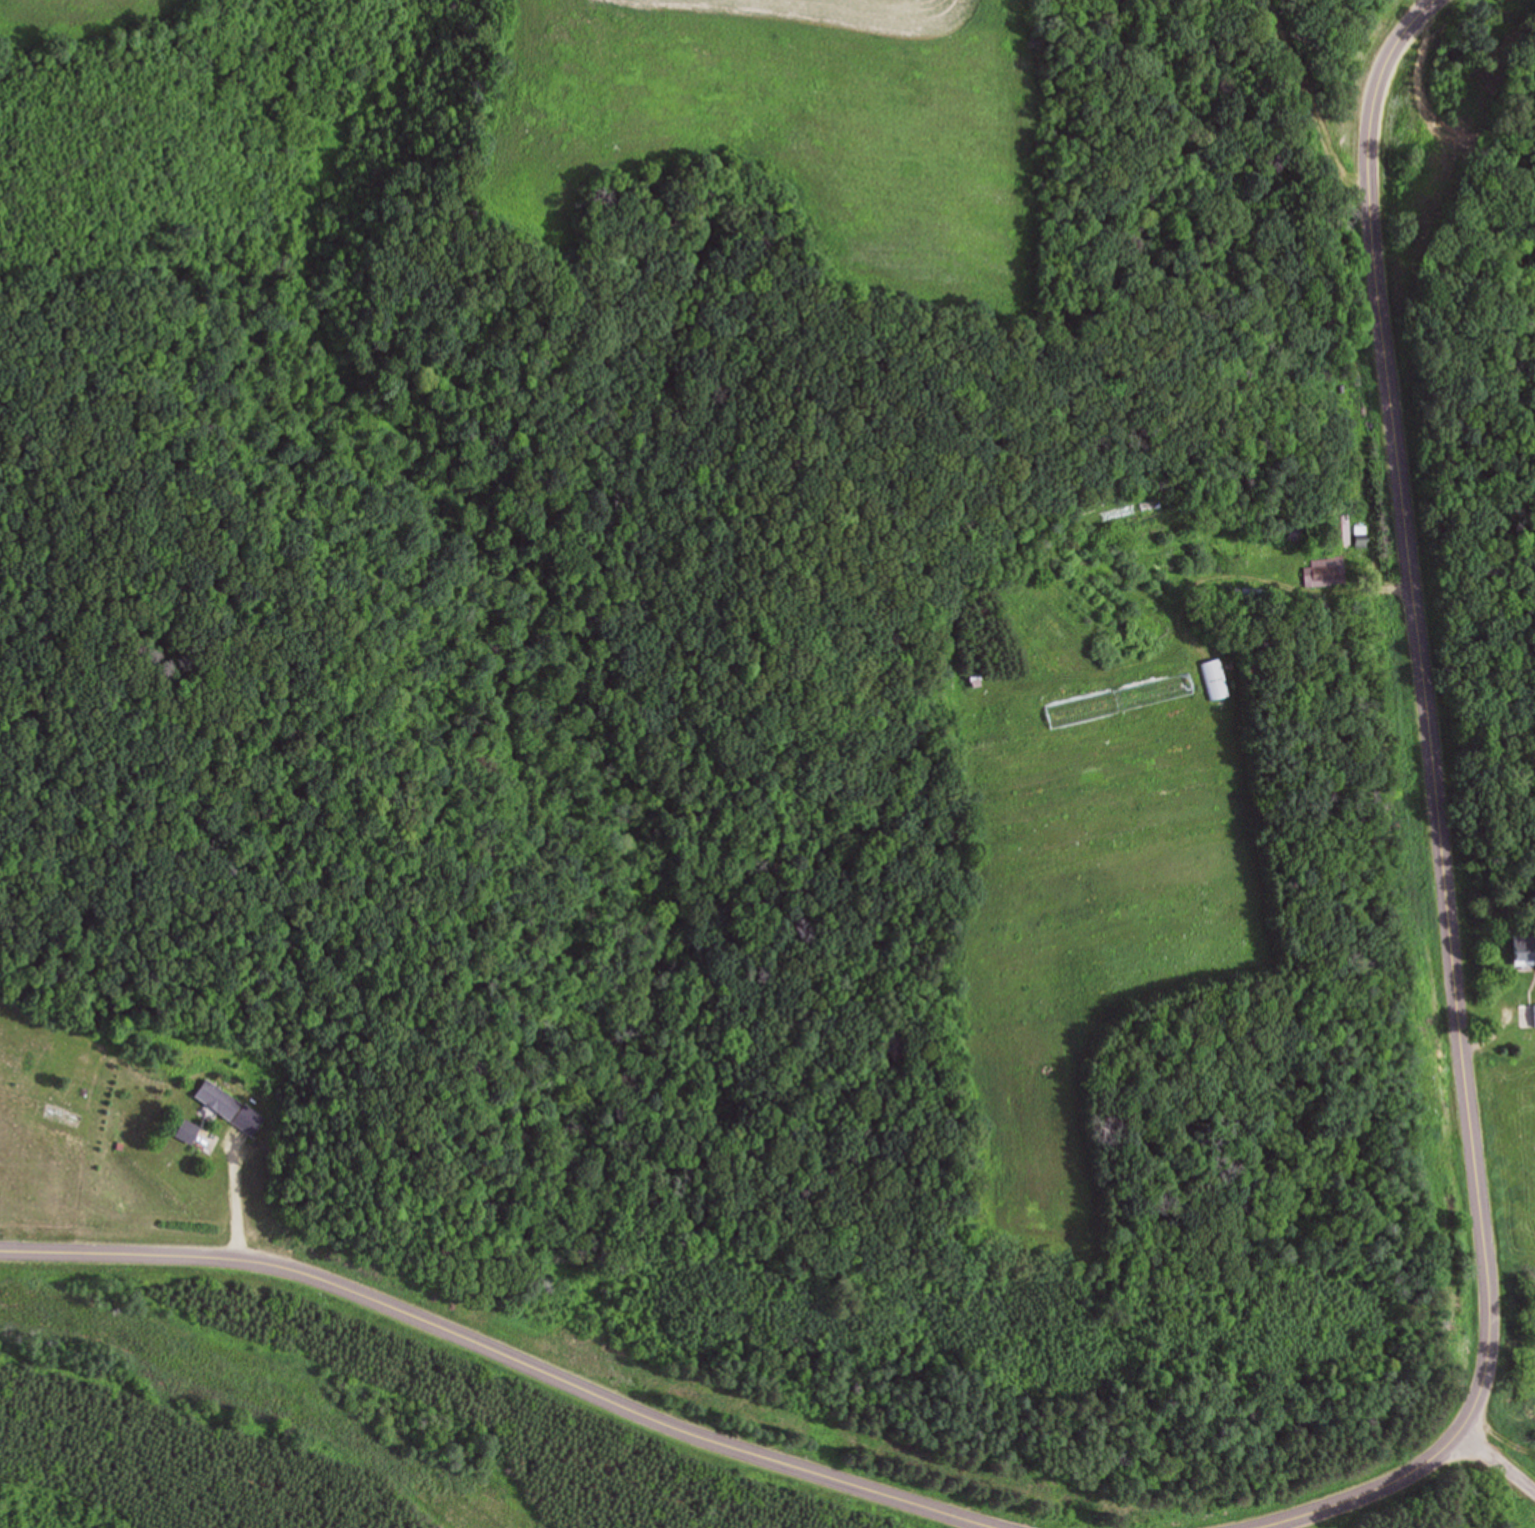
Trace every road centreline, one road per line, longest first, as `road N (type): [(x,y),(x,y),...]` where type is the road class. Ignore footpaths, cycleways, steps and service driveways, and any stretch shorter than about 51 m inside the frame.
road 1 (secondary): [(1440,0),(1397,48),(1370,155),(1440,763),(1487,1352),(1464,1423),(1421,1463),(1320,1509),(1250,1527)]
road 2 (secondary): [(998,1527),(698,1436),(280,1268),(200,1257),(0,1251)]

